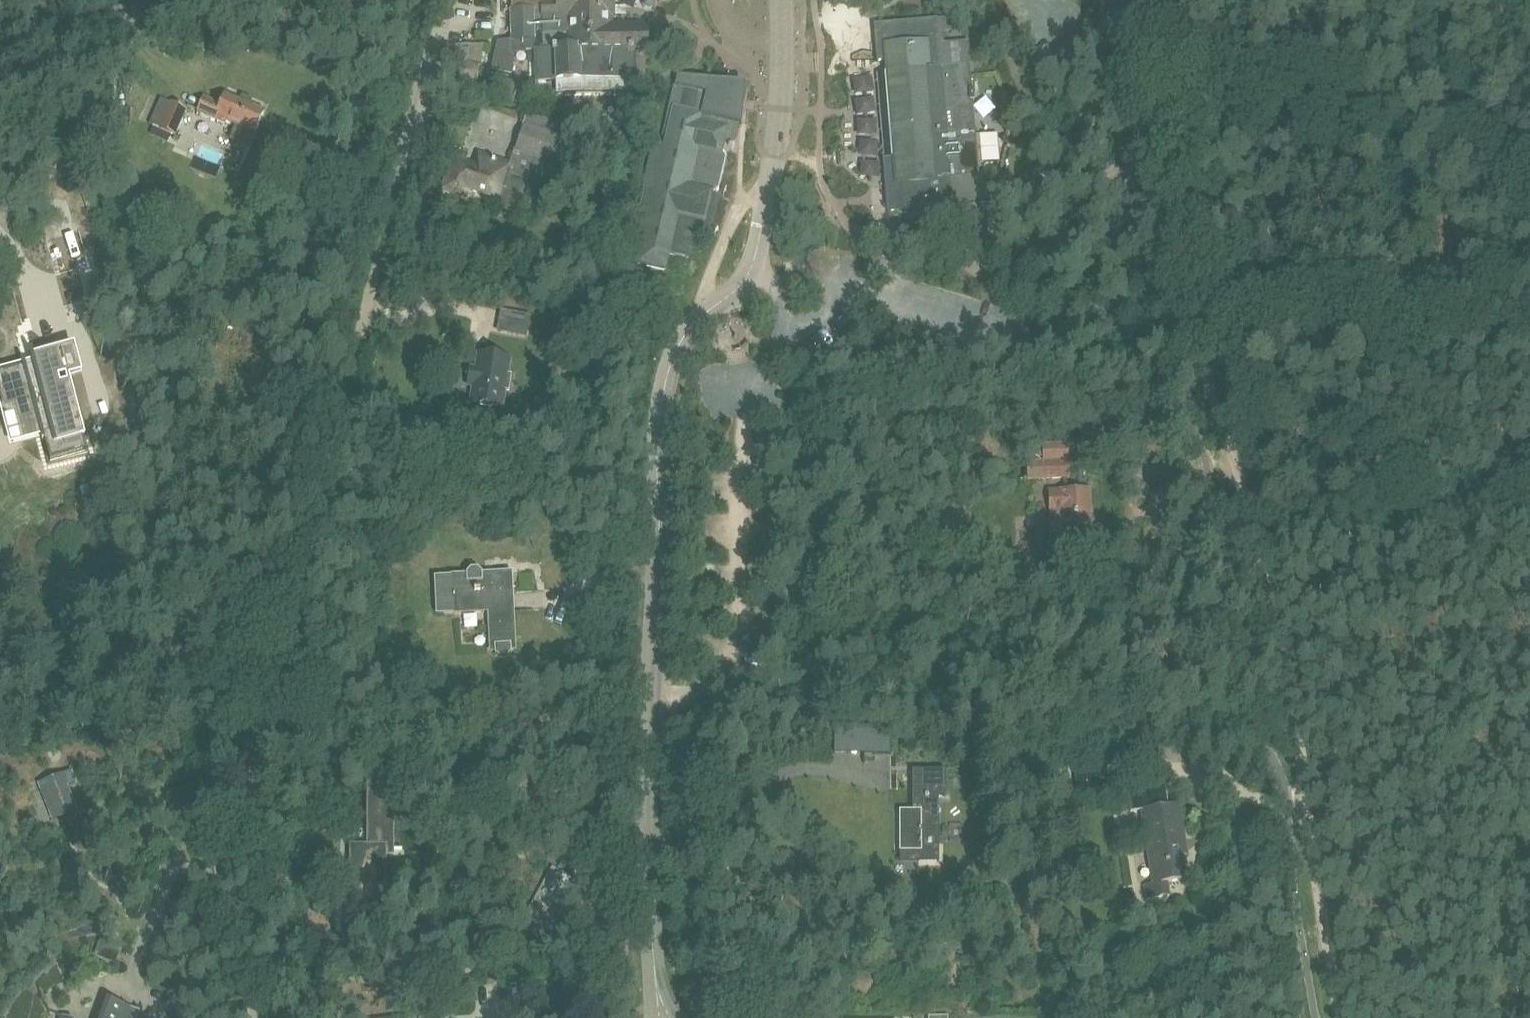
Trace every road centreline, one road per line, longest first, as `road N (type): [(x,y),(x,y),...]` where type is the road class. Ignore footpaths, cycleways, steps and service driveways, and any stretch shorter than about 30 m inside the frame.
road 1 (track): [(1109,0),(1106,38),(1120,123),(1172,292),(1228,432),(1288,678),(1340,1017)]
road 2 (track): [(249,1017),(232,827),(248,726),(437,0)]
road 3 (unclassified): [(781,108),(750,270),(683,339),(663,414),(649,923)]
road 4 (unclassified): [(0,75),(158,0)]
road 5 (track): [(1114,94),(1014,170)]

